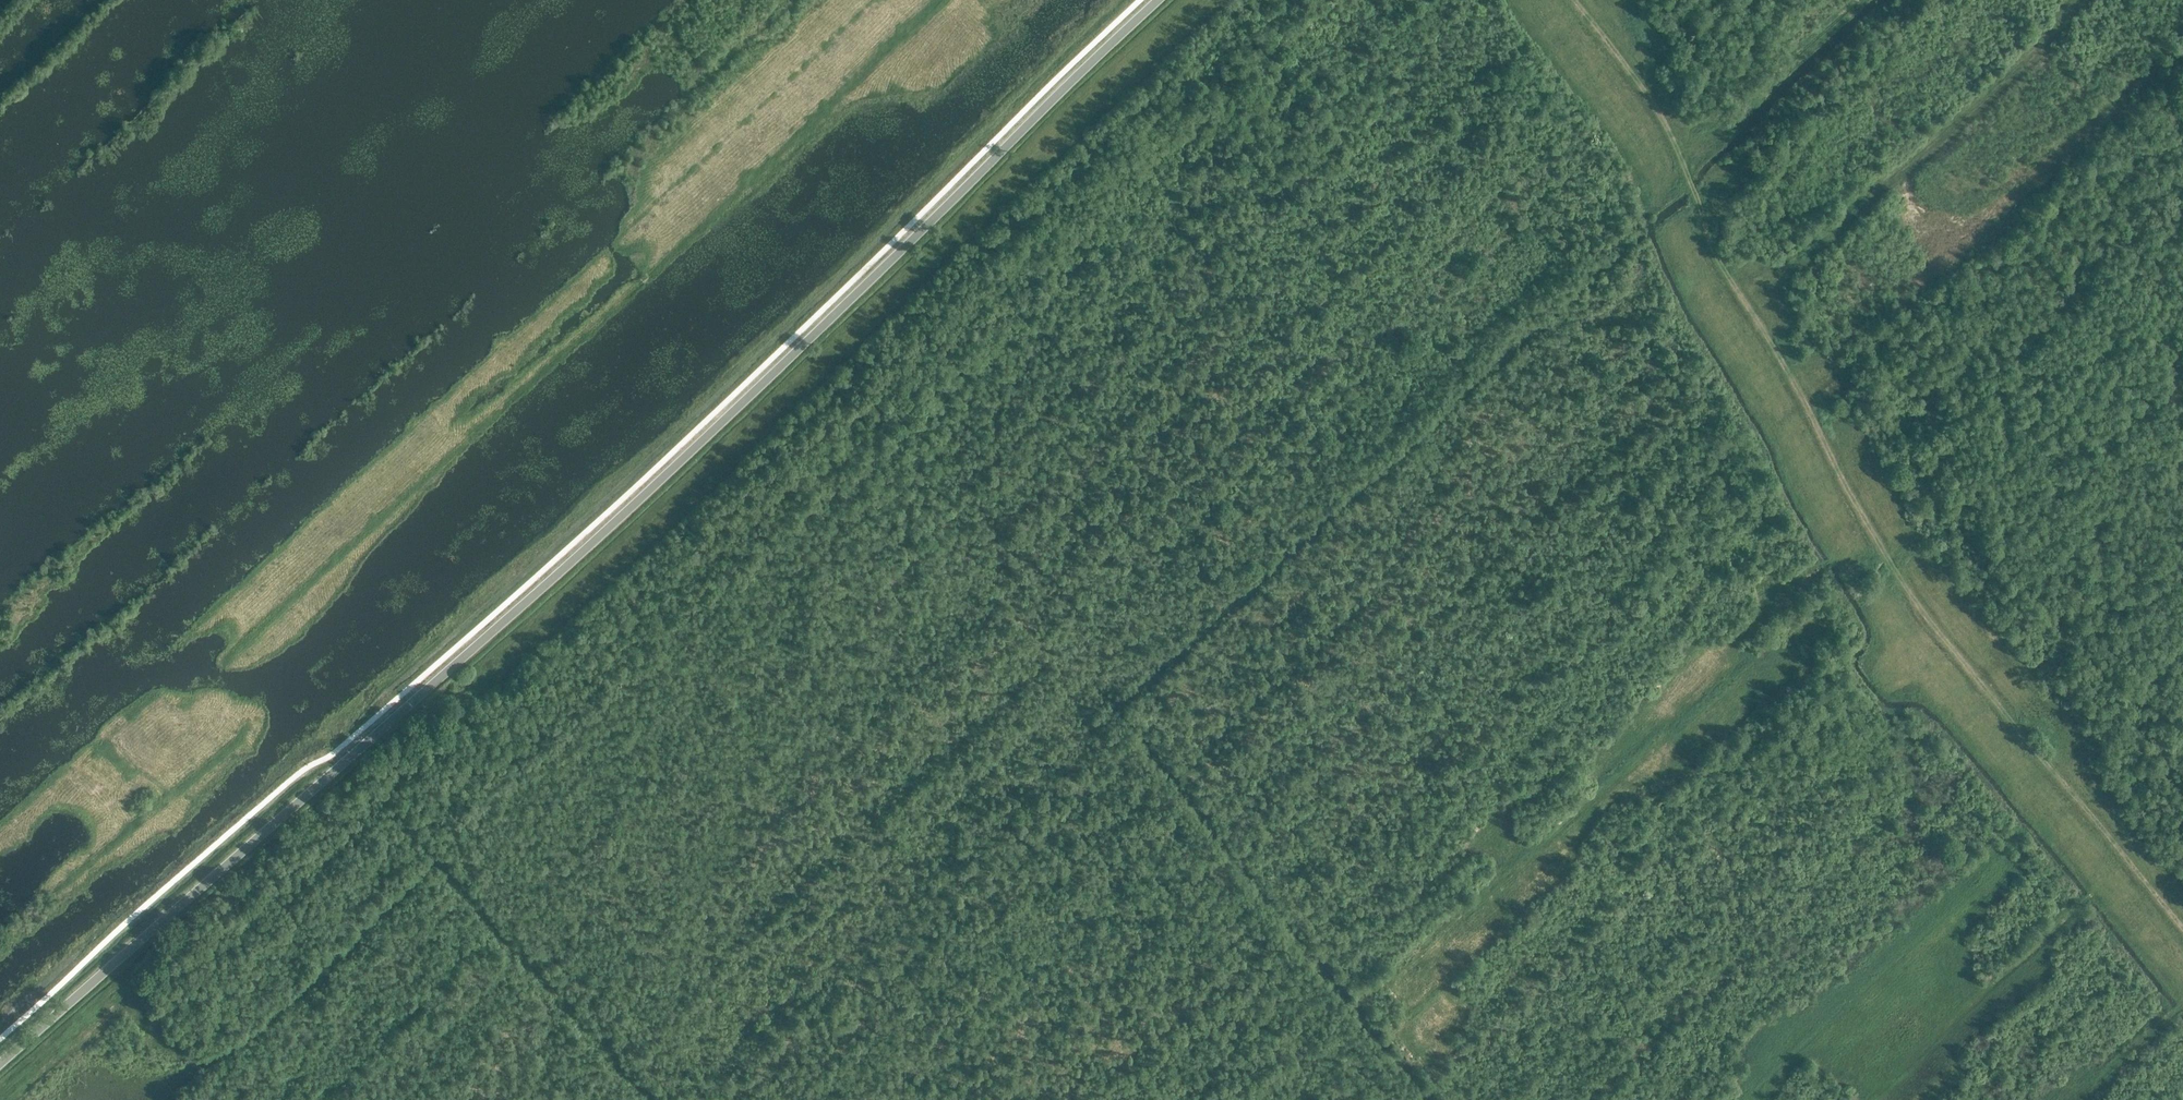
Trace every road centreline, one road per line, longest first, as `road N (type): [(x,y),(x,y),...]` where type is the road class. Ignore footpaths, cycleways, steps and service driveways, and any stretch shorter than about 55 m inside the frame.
road 1 (tertiary): [(0,1063),(649,490),(1158,0)]
road 2 (track): [(1572,0),(1663,120),(1720,268),(1783,366),(1906,593),(2182,931)]

